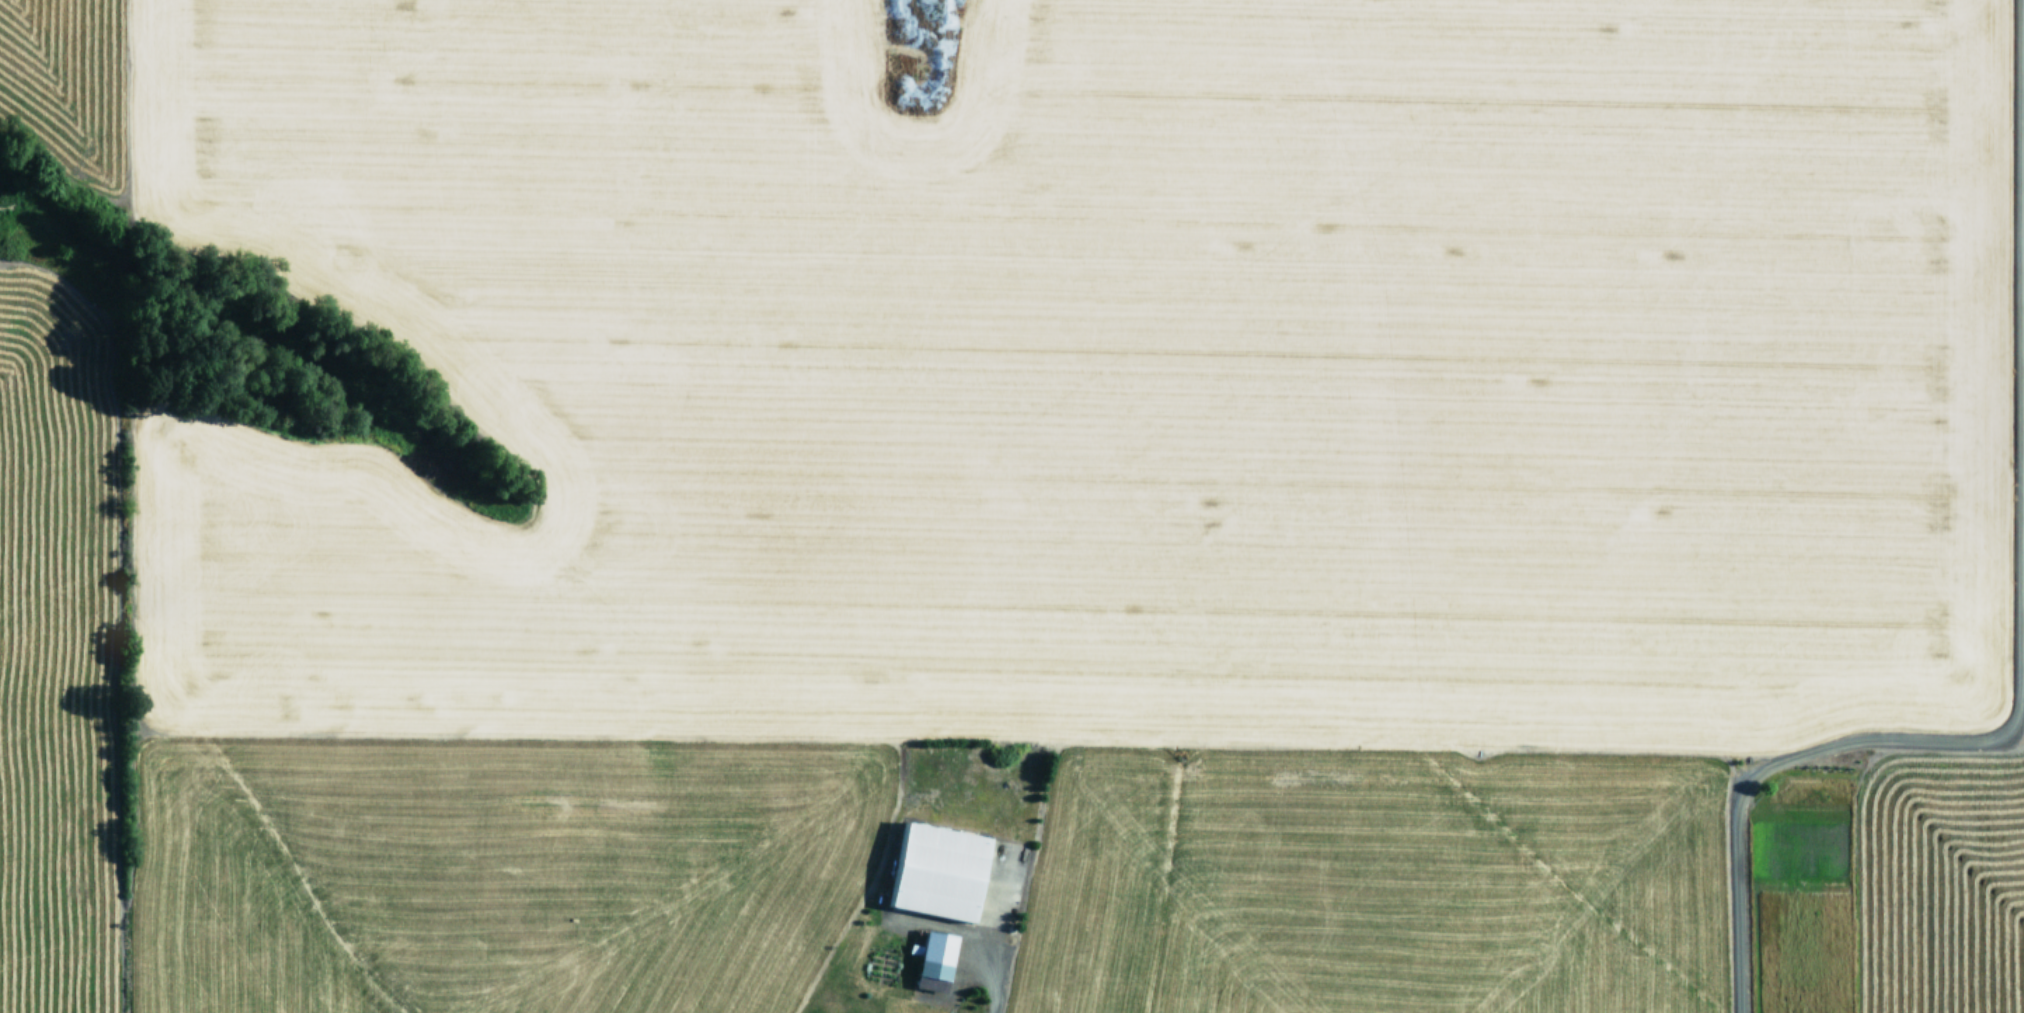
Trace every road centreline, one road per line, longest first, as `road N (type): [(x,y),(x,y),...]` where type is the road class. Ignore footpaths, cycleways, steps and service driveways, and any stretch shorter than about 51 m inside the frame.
road 1 (residential): [(1750,1012),(1752,820),(1781,778),(1888,748),(2023,747)]

